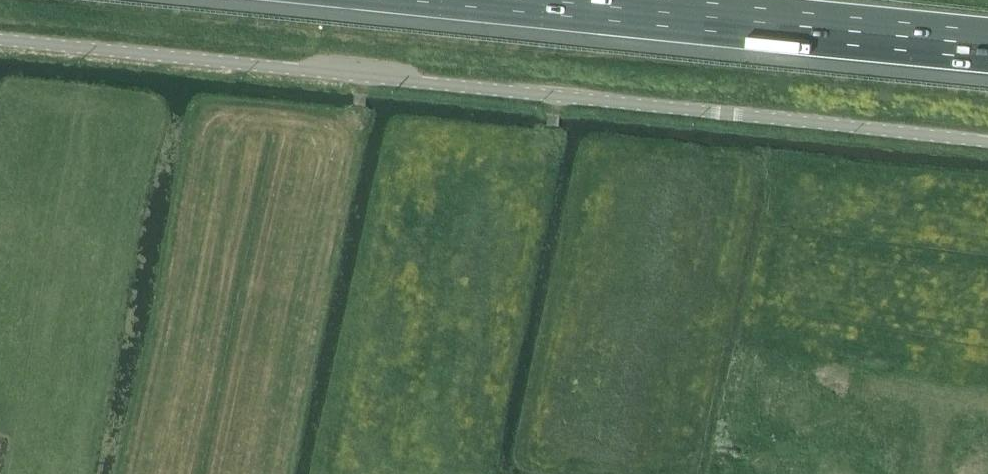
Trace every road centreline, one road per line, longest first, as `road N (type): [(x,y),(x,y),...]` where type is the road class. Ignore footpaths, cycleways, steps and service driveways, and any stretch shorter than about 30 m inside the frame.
road 1 (unclassified): [(987,143),(0,42)]
road 2 (motorway): [(547,0),(987,45)]

